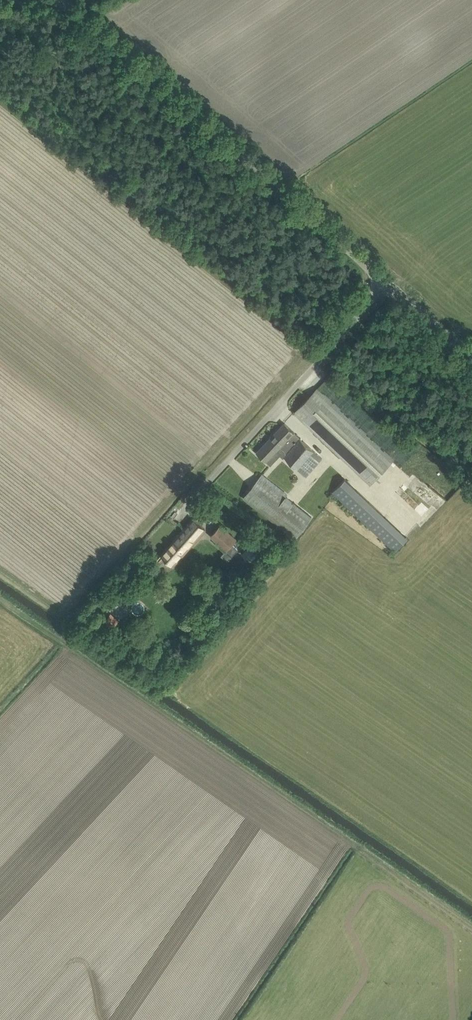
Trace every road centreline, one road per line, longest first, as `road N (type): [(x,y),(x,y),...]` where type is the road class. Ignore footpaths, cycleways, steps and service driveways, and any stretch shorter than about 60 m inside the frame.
road 1 (unclassified): [(42,0),(95,27),(389,286)]
road 2 (unclassified): [(184,509),(389,286)]

